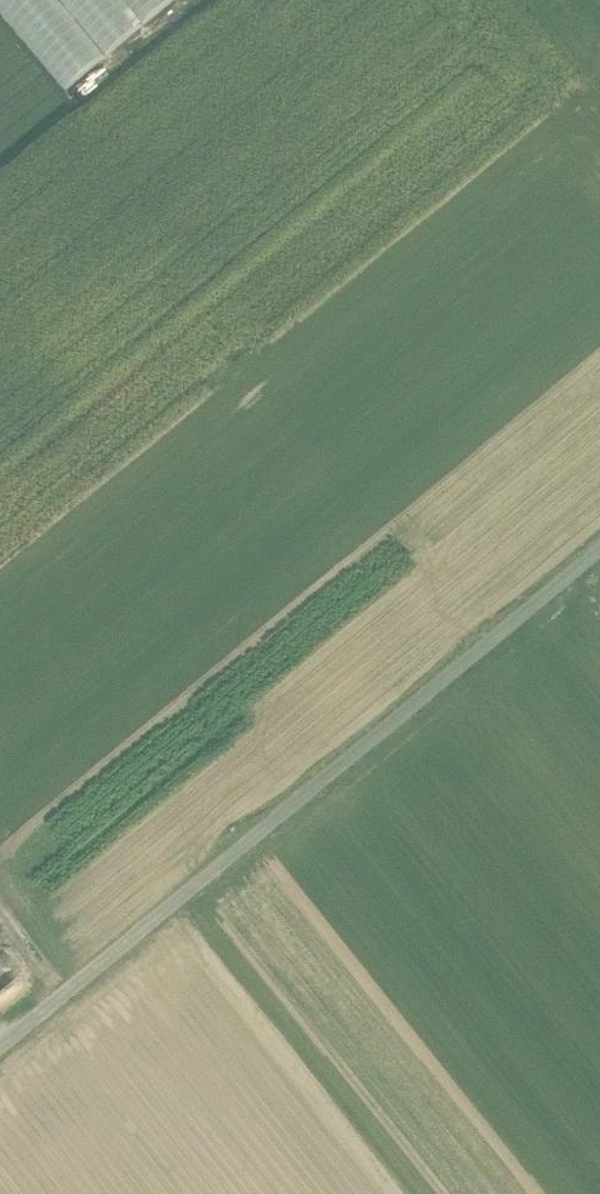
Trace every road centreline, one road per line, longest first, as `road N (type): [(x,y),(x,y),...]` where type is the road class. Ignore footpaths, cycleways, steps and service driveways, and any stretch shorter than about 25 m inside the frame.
road 1 (track): [(599,548),(0,1046)]

